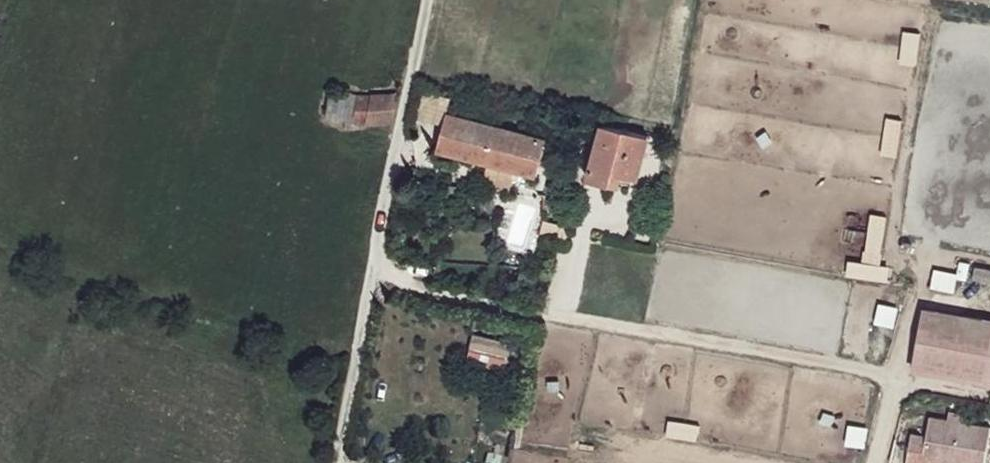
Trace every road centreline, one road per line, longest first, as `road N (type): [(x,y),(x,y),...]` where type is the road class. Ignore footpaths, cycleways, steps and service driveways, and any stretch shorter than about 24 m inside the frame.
road 1 (unclassified): [(433,0),(342,462)]

